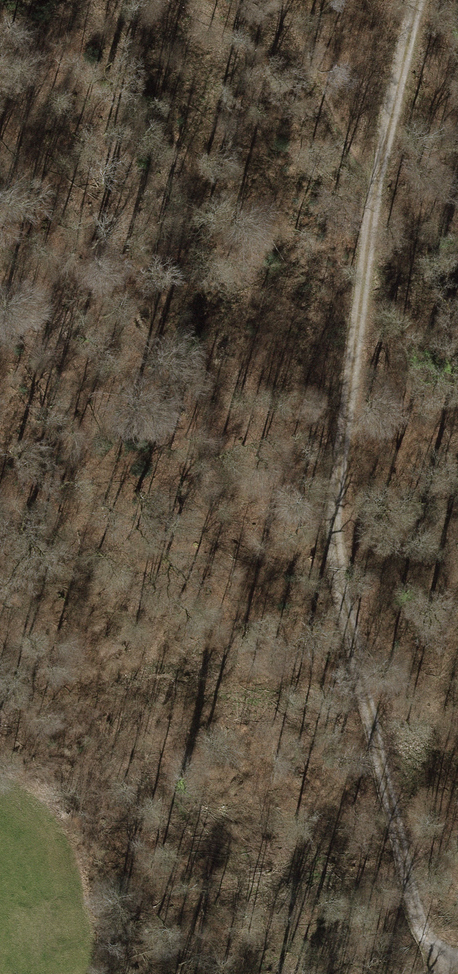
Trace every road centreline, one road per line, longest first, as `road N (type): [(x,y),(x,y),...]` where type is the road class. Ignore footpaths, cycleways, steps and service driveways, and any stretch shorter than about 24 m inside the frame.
road 1 (track): [(421,0),(350,360),(338,529),(388,809),(411,883),(436,923),(457,936)]
road 2 (motorway): [(457,377),(92,973)]
road 3 (motorway): [(238,973),(457,615)]

